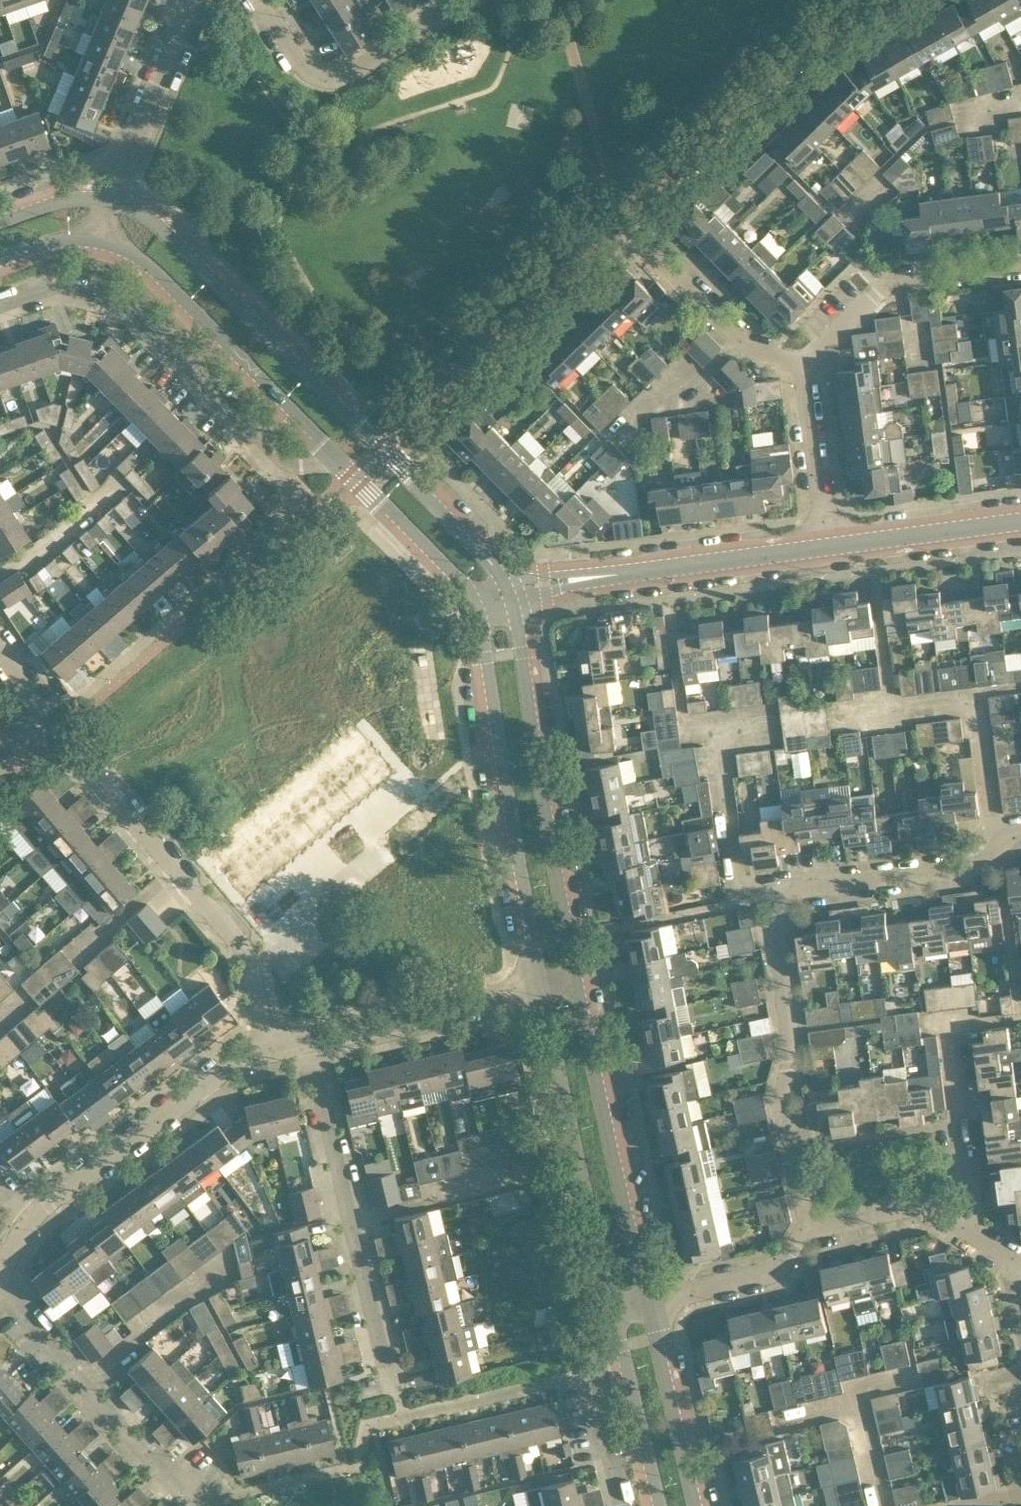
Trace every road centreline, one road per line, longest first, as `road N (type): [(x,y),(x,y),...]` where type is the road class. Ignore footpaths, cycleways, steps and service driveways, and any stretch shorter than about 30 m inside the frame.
road 1 (residential): [(810,1217),(776,1101),(787,996),(772,897),(814,877),(987,857),(1020,828)]
road 2 (tertiary): [(510,594),(147,220),(111,203)]
road 3 (tertiary): [(97,244),(139,258),(478,607)]
road 4 (residential): [(268,1052),(245,949),(59,734),(0,646)]
road 5 (tertiary): [(576,977),(510,594)]
road 6 (tertiary): [(478,607),(542,987)]
road 7 (residential): [(394,1391),(313,1043)]
road 8 (tertiary): [(644,1301),(576,977)]
road 9 (tertiary): [(542,987),(613,1306)]
road 10 (tertiary): [(510,594),(825,547)]
road 11 (residential): [(624,213),(848,0)]
road 12 (residential): [(199,1505),(0,1288)]
road 13 (residential): [(35,1218),(65,1182),(233,1063),(268,1052)]
road 14 (residential): [(802,364),(891,280),(1020,267)]
road 15 (residential): [(270,0),(328,70),(344,72),(458,0)]
road 16 (residential): [(802,364),(754,347),(624,213)]
road 17 (residential): [(313,1043),(542,987)]
road 18 (residential): [(111,203),(193,0)]
road 19 (tertiary): [(693,1505),(644,1301)]
road 20 (tertiary): [(613,1306),(659,1505)]
road 21 (residential): [(962,1221),(971,1156),(953,1020)]
road 22 (residential): [(644,1301),(782,1267),(810,1217)]
road 23 (tertiary): [(825,547),(1020,519)]
road 24 (residential): [(825,547),(802,364)]
road 25 (residential): [(810,1217),(918,1198),(962,1221)]

